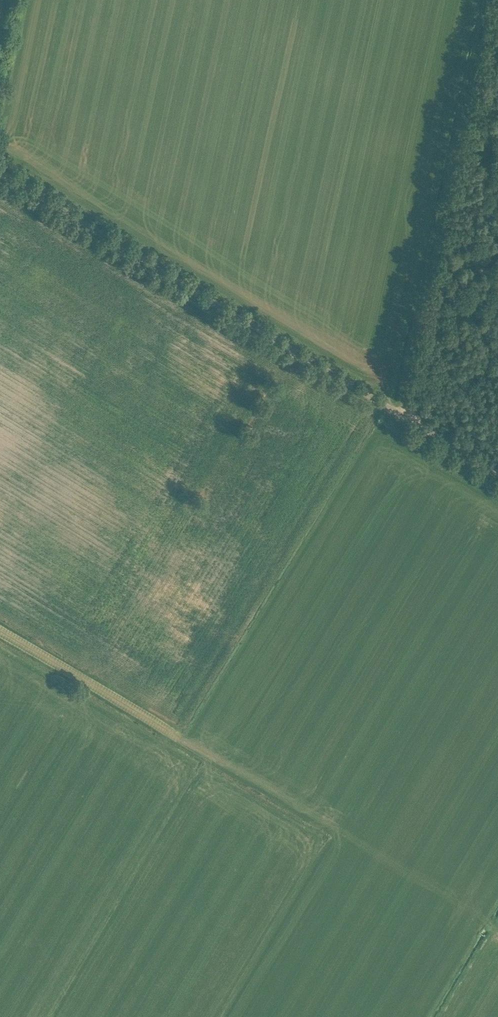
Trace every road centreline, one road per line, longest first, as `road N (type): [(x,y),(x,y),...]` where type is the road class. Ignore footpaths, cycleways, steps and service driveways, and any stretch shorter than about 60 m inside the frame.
road 1 (unclassified): [(497,474),(0,169)]
road 2 (track): [(497,0),(405,418)]

